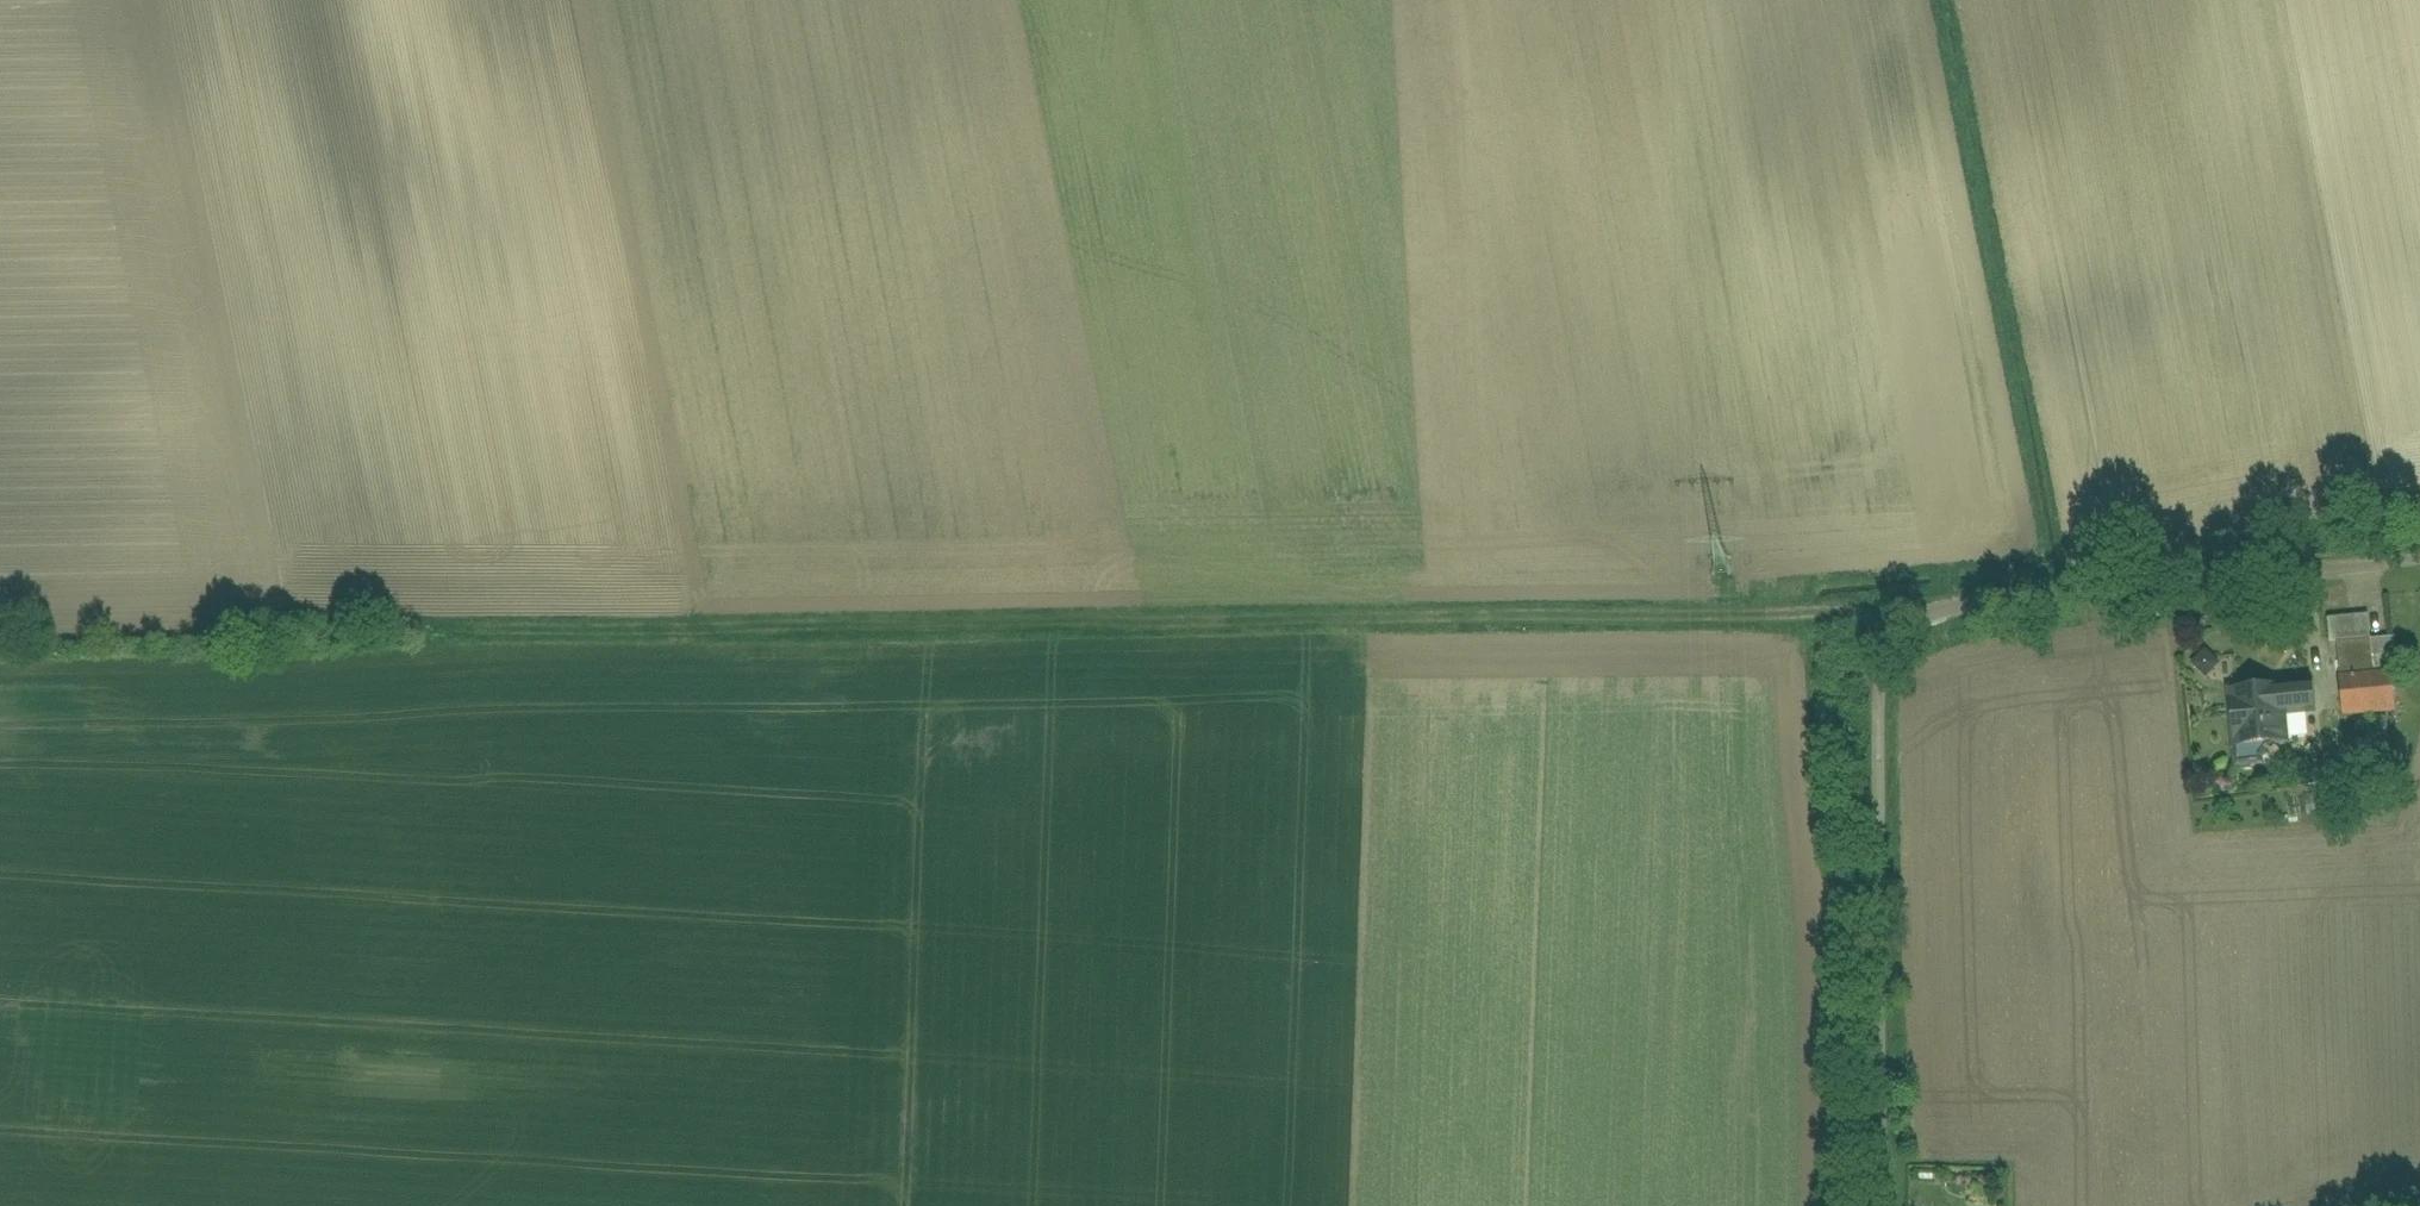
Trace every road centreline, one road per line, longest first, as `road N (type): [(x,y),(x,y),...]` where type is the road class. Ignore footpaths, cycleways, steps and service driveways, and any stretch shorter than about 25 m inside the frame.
road 1 (track): [(1897,641),(1848,611),(699,634),(423,632)]
road 2 (residential): [(2419,559),(1949,609),(1889,650),(1880,683),(1883,1205)]

